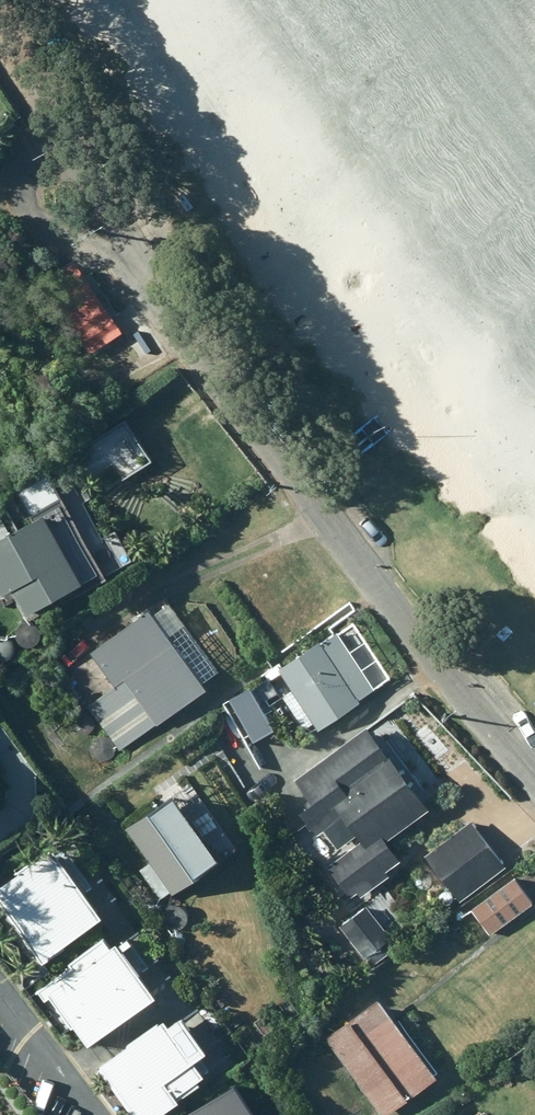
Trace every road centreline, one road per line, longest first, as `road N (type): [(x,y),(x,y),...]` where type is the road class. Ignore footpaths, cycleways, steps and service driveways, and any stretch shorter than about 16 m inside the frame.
road 1 (unclassified): [(534,771),(417,635),(137,271)]
road 2 (unclassified): [(137,271),(66,246),(19,216),(12,174),(33,144),(57,134)]
road 3 (unclassified): [(57,134),(137,271)]

